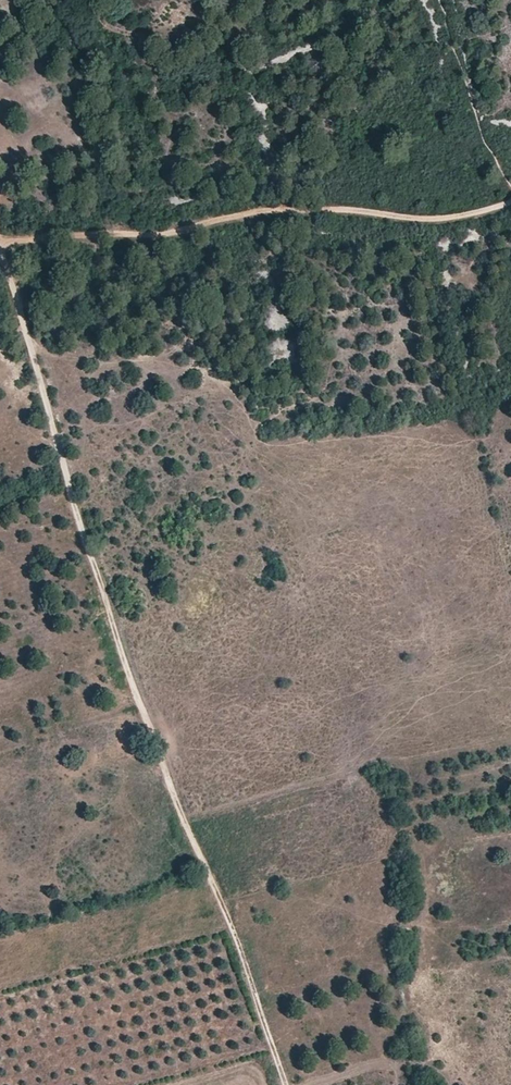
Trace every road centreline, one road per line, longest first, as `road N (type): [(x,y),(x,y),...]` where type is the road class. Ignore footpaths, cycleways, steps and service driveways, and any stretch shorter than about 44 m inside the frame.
road 1 (track): [(289,1084),(116,643),(0,257)]
road 2 (track): [(0,246),(32,235),(161,233),(300,206),(432,221),(510,202)]

